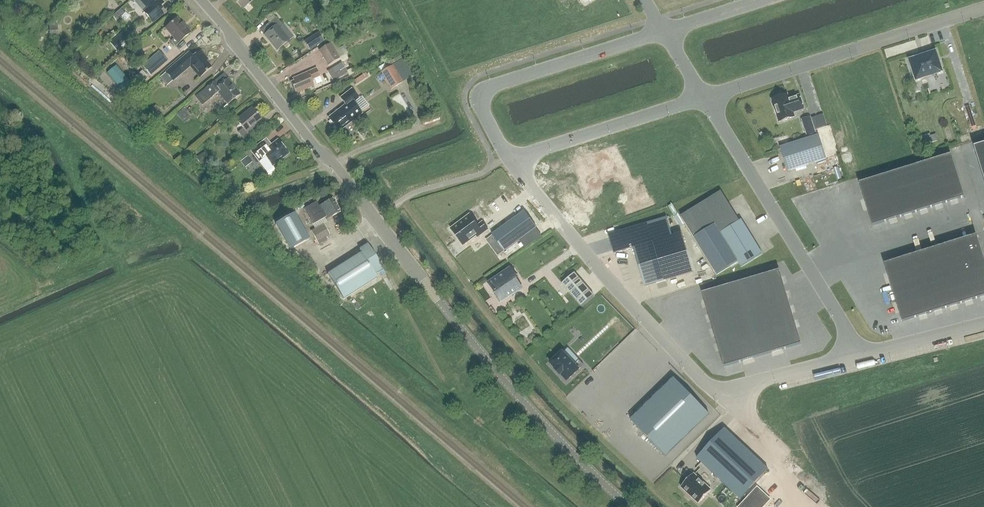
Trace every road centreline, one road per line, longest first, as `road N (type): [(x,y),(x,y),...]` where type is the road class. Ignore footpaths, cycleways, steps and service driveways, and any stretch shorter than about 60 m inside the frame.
road 1 (unclassified): [(628,506),(475,347),(199,0)]
road 2 (unclassified): [(510,160),(715,393)]
road 3 (unclassified): [(705,98),(859,356)]
road 4 (unclassified): [(983,9),(705,98)]
road 5 (unclassified): [(664,33),(485,90),(482,111),(510,160)]
road 6 (unclassified): [(705,98),(510,160)]
road 7 (unclassified): [(715,393),(859,356)]
road 8 (unclassified): [(859,356),(983,325)]

